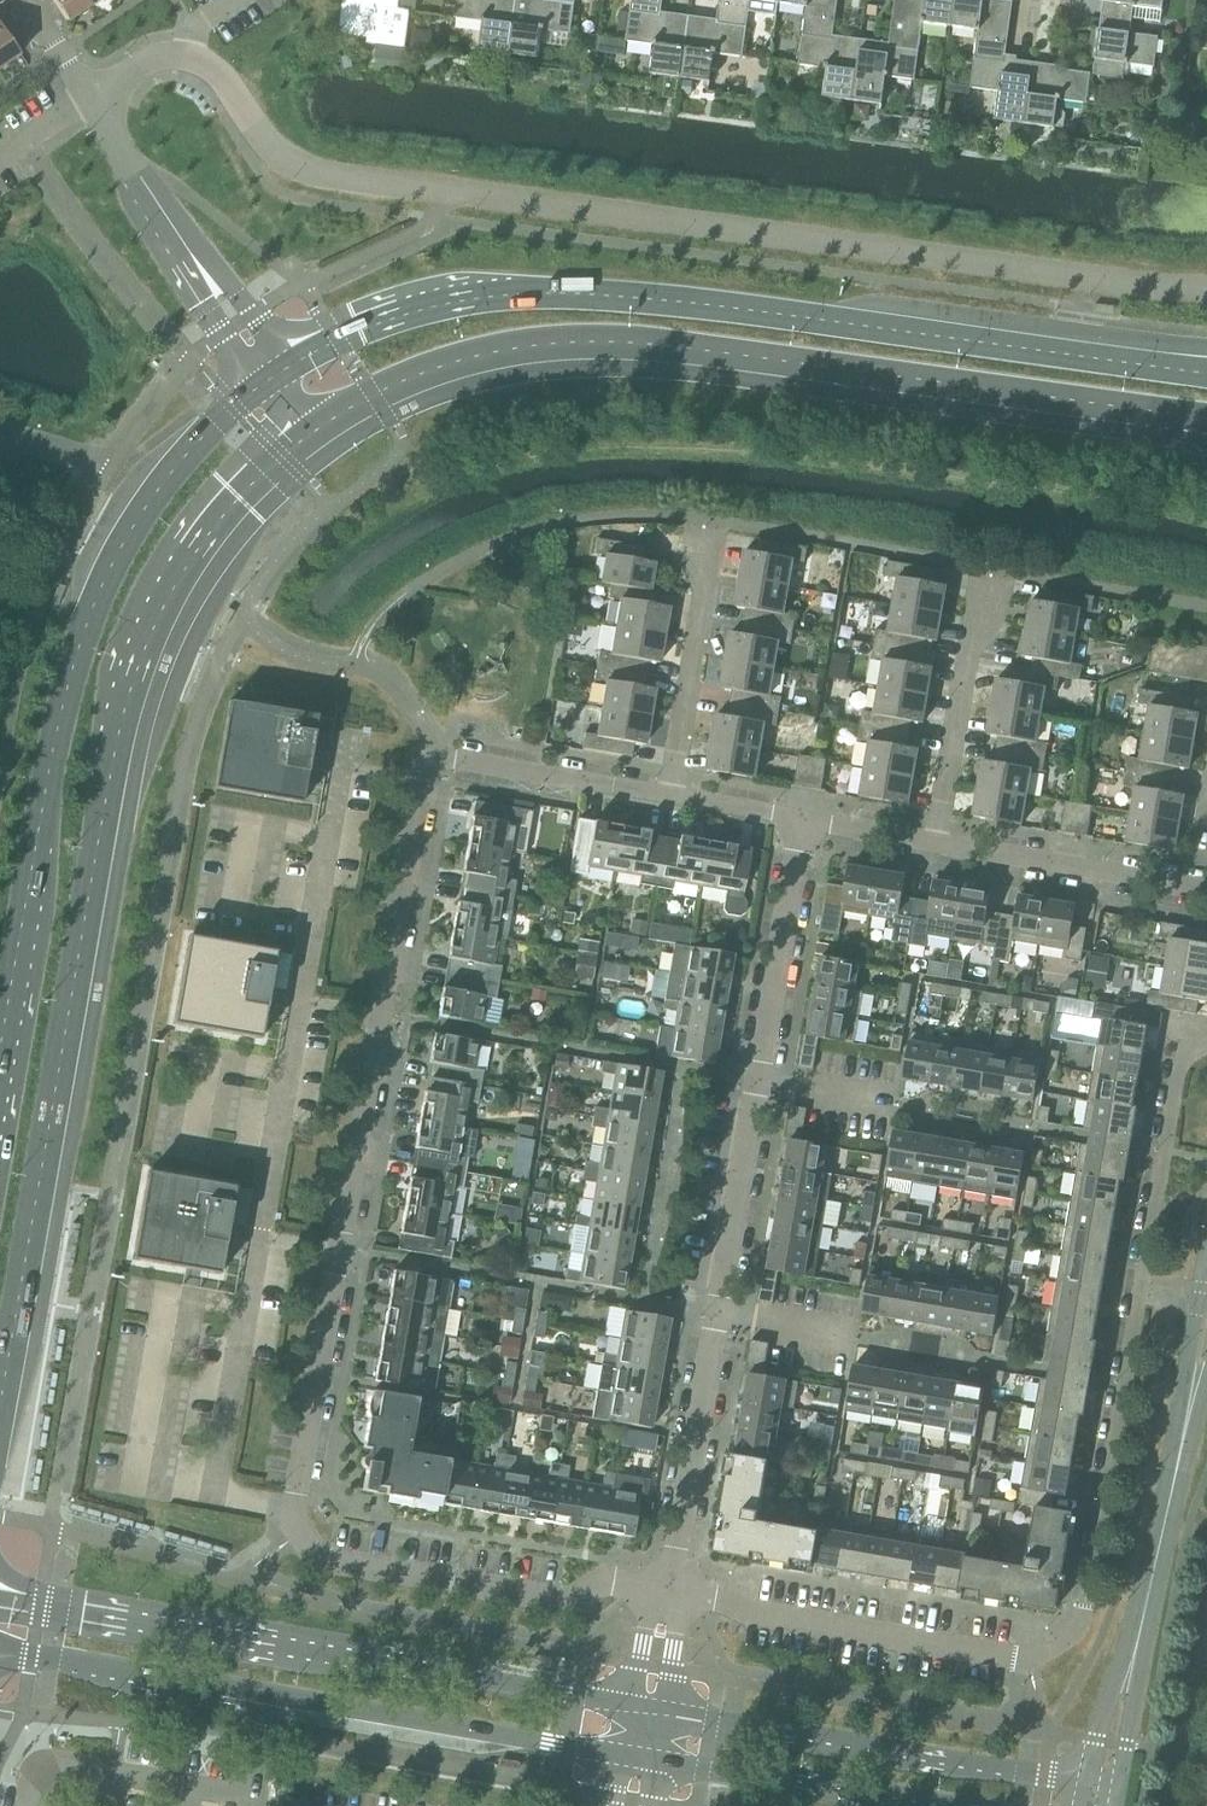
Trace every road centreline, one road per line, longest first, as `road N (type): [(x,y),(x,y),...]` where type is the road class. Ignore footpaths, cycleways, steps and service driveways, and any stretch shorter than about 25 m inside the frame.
road 1 (unclassified): [(668,1589),(609,1580),(569,1601),(319,1559),(293,1511),(423,778),(437,754)]
road 2 (unclassified): [(1206,288),(305,169),(269,147),(220,76),(192,54)]
road 3 (primary): [(0,1408),(142,652),(207,533),(237,497),(313,436)]
road 4 (residential): [(668,1589),(760,1615),(1015,1658),(1066,1635),(1084,1615),(1182,1057),(1206,1040)]
road 5 (primary): [(1206,371),(637,298),(533,293),(403,308),(286,362)]
road 6 (primary): [(313,436),(427,382),(489,363),(636,352),(1206,426)]
road 7 (primary): [(255,382),(166,476),(101,569),(78,628),(0,1061)]
road 8 (tertiary): [(634,1702),(0,1599)]
road 9 (tertiary): [(0,1651),(625,1756)]
road 10 (tertiary): [(1090,1782),(662,1708)]
road 11 (tertiary): [(653,1761),(937,1805)]
road 12 (residential): [(938,843),(984,566)]
road 13 (residential): [(670,796),(713,519)]
road 14 (unclassified): [(668,1589),(715,1315)]
road 15 (tertiary): [(1132,1668),(1191,1397)]
road 16 (residential): [(1206,891),(938,843)]
road 17 (unclassified): [(756,1076),(800,819)]
road 18 (unclassified): [(715,1315),(756,1076)]
road 19 (residential): [(670,796),(437,754)]
road 20 (unclassified): [(183,243),(90,98)]
road 21 (unclassified): [(286,362),(256,313),(183,243)]
road 22 (unclassified): [(183,243),(255,382)]
road 23 (residential): [(756,1076),(896,1102)]
road 24 (residential): [(715,1315),(855,1338)]
road 25 (residential): [(938,843),(800,819)]
road 26 (tertiary): [(1206,1264),(1191,1397)]
road 27 (residential): [(800,819),(670,796)]
road 28 (tertiary): [(1132,1668),(1110,1695),(1090,1782)]
road 29 (tertiary): [(1120,1787),(1135,1698),(1132,1668)]

